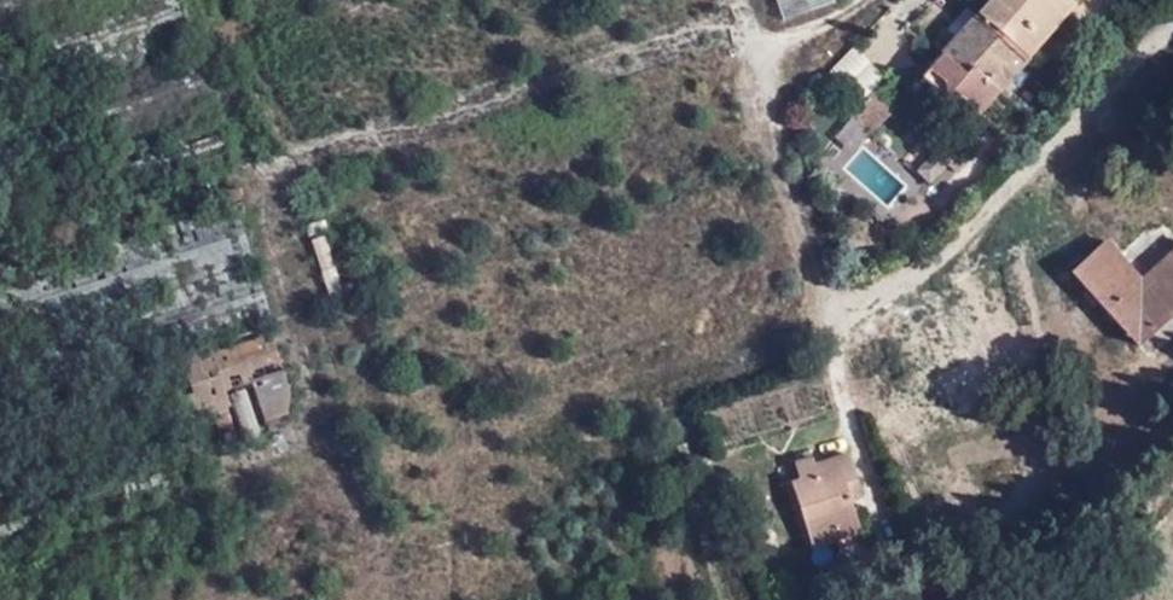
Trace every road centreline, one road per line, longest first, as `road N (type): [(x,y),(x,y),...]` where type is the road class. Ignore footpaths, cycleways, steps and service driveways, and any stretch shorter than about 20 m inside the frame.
road 1 (track): [(748,51),(738,26),(698,31),(439,130),(390,131),(269,167),(255,203),(327,412)]
road 2 (track): [(825,322),(748,51),(796,41),(866,0)]
road 3 (track): [(219,0),(303,155)]

